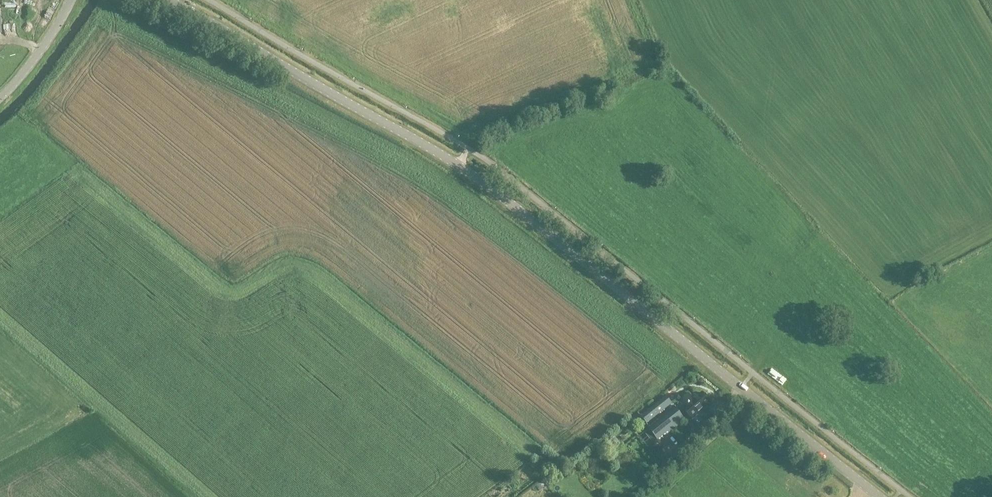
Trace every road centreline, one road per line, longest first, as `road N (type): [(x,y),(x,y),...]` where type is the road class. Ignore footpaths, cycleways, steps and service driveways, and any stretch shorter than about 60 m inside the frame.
road 1 (tertiary): [(879,496),(466,170),(167,0)]

